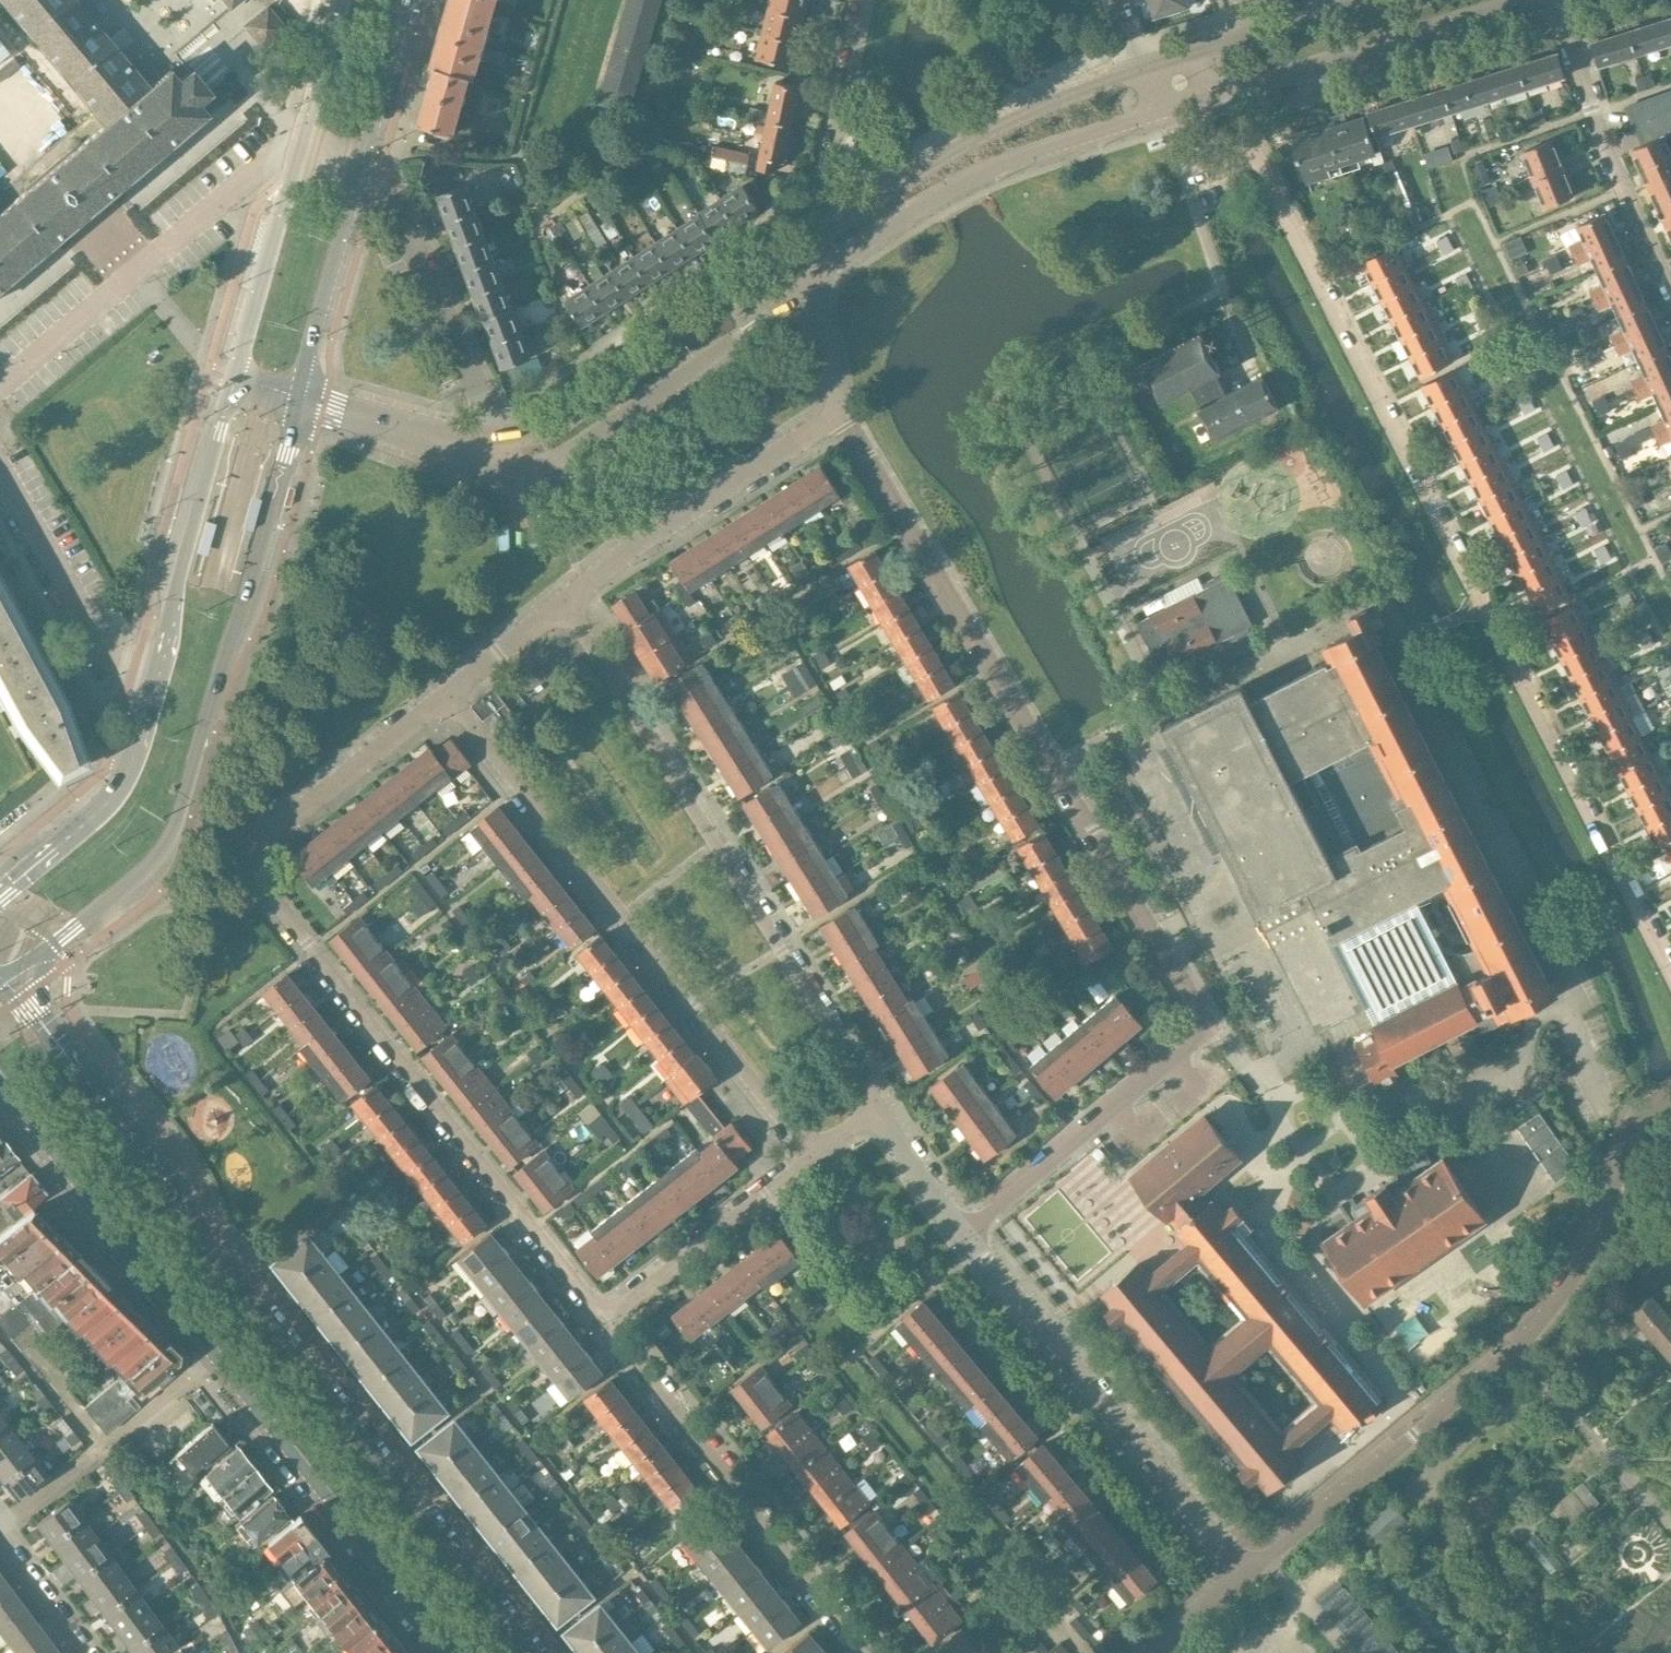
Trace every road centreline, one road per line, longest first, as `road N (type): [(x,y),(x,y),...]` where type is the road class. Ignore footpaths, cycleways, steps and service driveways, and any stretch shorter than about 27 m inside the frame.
road 1 (residential): [(842,410),(1201,1013),(1198,1039),(964,1234)]
road 2 (residential): [(1670,968),(1230,96)]
road 3 (residential): [(445,697),(255,853),(249,869),(604,1318)]
road 4 (tertiary): [(531,1652),(43,1025)]
road 5 (residential): [(1246,1571),(1514,1349),(1584,1254),(1631,1126),(1670,1091)]
road 6 (tertiary): [(47,947),(139,873),(177,817),(302,398)]
road 7 (residential): [(878,1105),(561,601)]
road 8 (residential): [(445,697),(810,1155)]
road 9 (residential): [(964,1234),(1246,1571)]
road 10 (residential): [(864,1652),(604,1318)]
road 11 (residential): [(303,143),(267,158),(0,386)]
road 12 (tertiary): [(815,284),(960,182),(1154,116)]
road 13 (tertiary): [(214,1354),(450,1652)]
road 14 (tertiary): [(1142,73),(944,151),(810,242)]
road 15 (tertiary): [(509,462),(551,463),(583,452),(815,284)]
road 16 (tertiary): [(810,242),(557,411),(507,433)]
road 17 (tertiary): [(0,1086),(214,1354)]
road 18 (residential): [(842,410),(561,601)]
road 19 (tertiary): [(233,378),(150,698)]
road 20 (residential): [(1555,0),(1670,291)]
road 21 (tertiary): [(1230,96),(1527,0)]
road 22 (residential): [(0,472),(127,689),(150,698)]
road 23 (residential): [(0,1524),(214,1354)]
road 24 (residential): [(604,1318),(810,1155)]
road 25 (tertiary): [(150,698),(128,772),(102,809),(0,895)]
road 26 (tertiary): [(302,398),(314,325),(364,155)]
road 27 (residential): [(859,0),(810,242)]
road 28 (tertiary): [(303,143),(233,378)]
road 29 (residential): [(507,433),(415,218)]
road 30 (tertiary): [(1366,0),(1211,50)]
road 31 (tertiary): [(364,155),(407,0)]
road 32 (tertiary): [(302,398),(452,445)]
road 33 (residential): [(878,1105),(928,1191),(964,1234)]
road 34 (residential): [(561,601),(445,697)]
road 35 (tertiary): [(343,0),(303,143)]
road 36 (residential): [(81,1652),(0,1546)]
road 37 (residential): [(842,410),(815,284)]
road 38 (residential): [(1148,1652),(1246,1571)]

